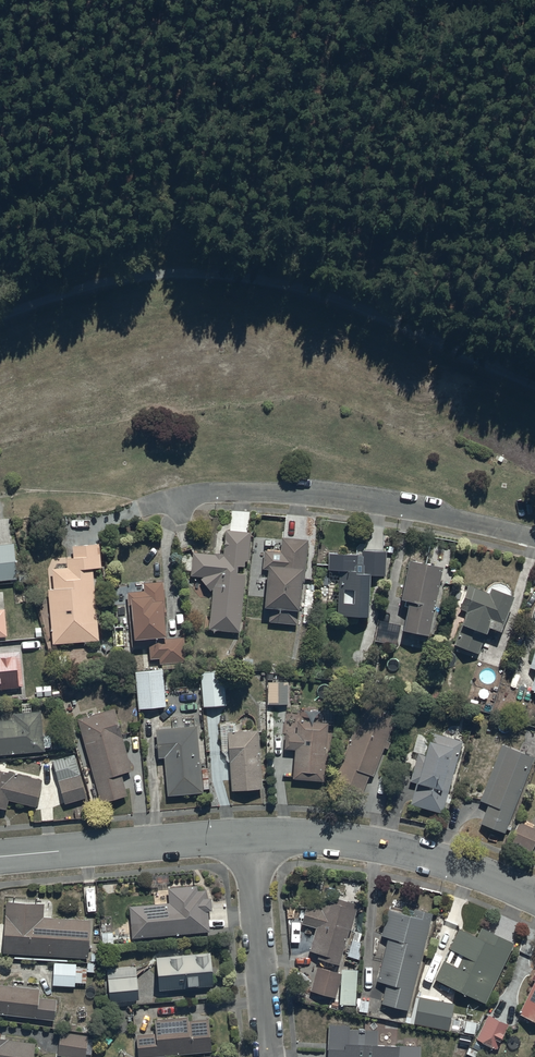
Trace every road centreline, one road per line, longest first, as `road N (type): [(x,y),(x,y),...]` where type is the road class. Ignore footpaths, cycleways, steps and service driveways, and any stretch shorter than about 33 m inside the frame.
road 1 (track): [(534,380),(271,276),(175,263),(50,288),(0,308)]
road 2 (residential): [(534,538),(438,513),(299,494),(223,492),(140,509)]
road 3 (residential): [(250,834),(389,848),(534,898)]
road 4 (residential): [(0,856),(250,834)]
road 5 (residential): [(250,834),(269,1056)]

